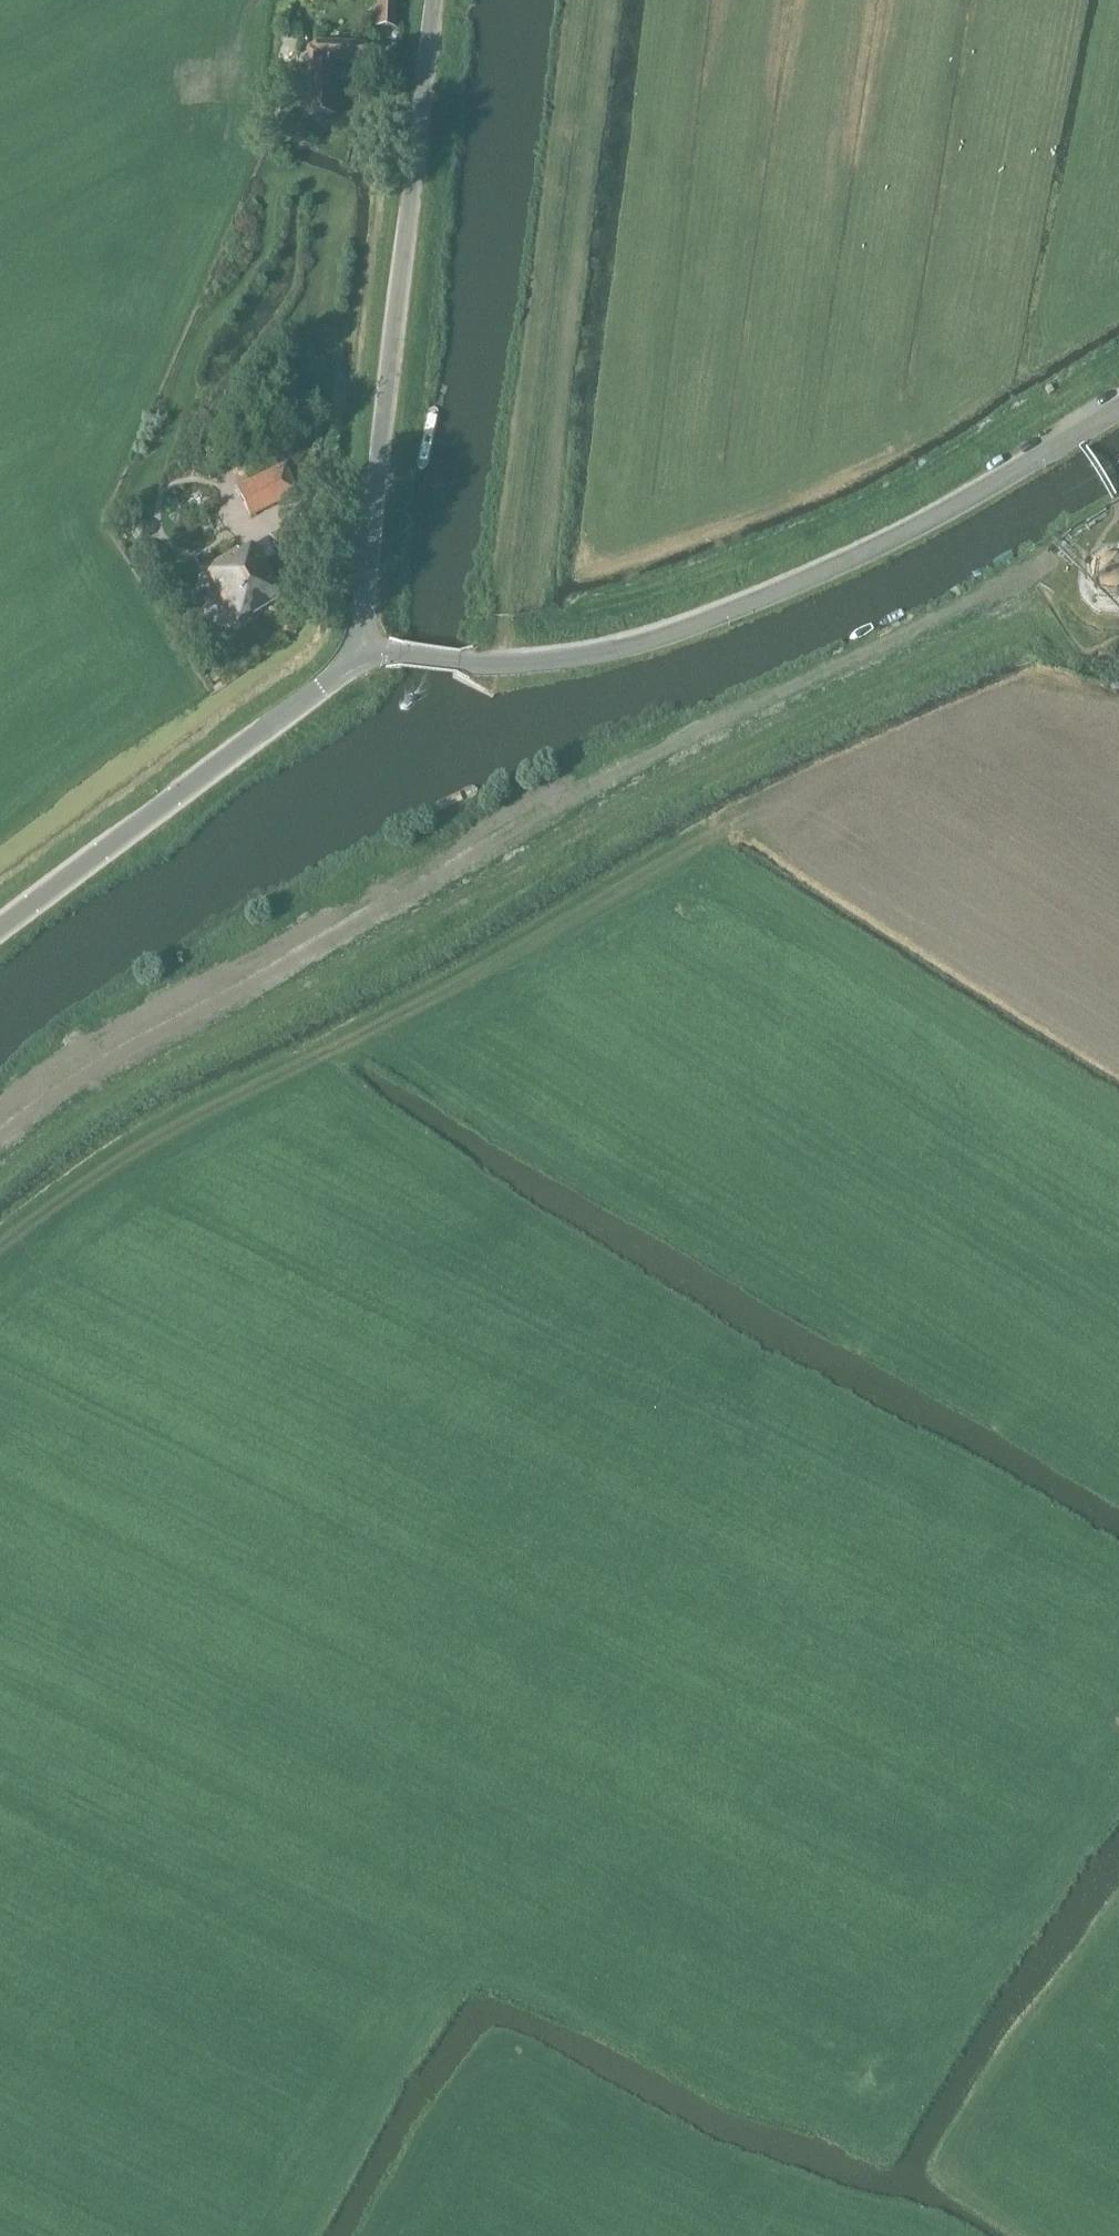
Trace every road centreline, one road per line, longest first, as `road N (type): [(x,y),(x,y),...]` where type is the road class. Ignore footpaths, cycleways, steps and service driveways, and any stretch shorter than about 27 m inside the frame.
road 1 (unclassified): [(355,648),(477,664),(617,649),(880,547),(1118,408)]
road 2 (unclassified): [(355,648),(438,0)]
road 3 (unclassified): [(0,929),(322,685),(355,648)]

